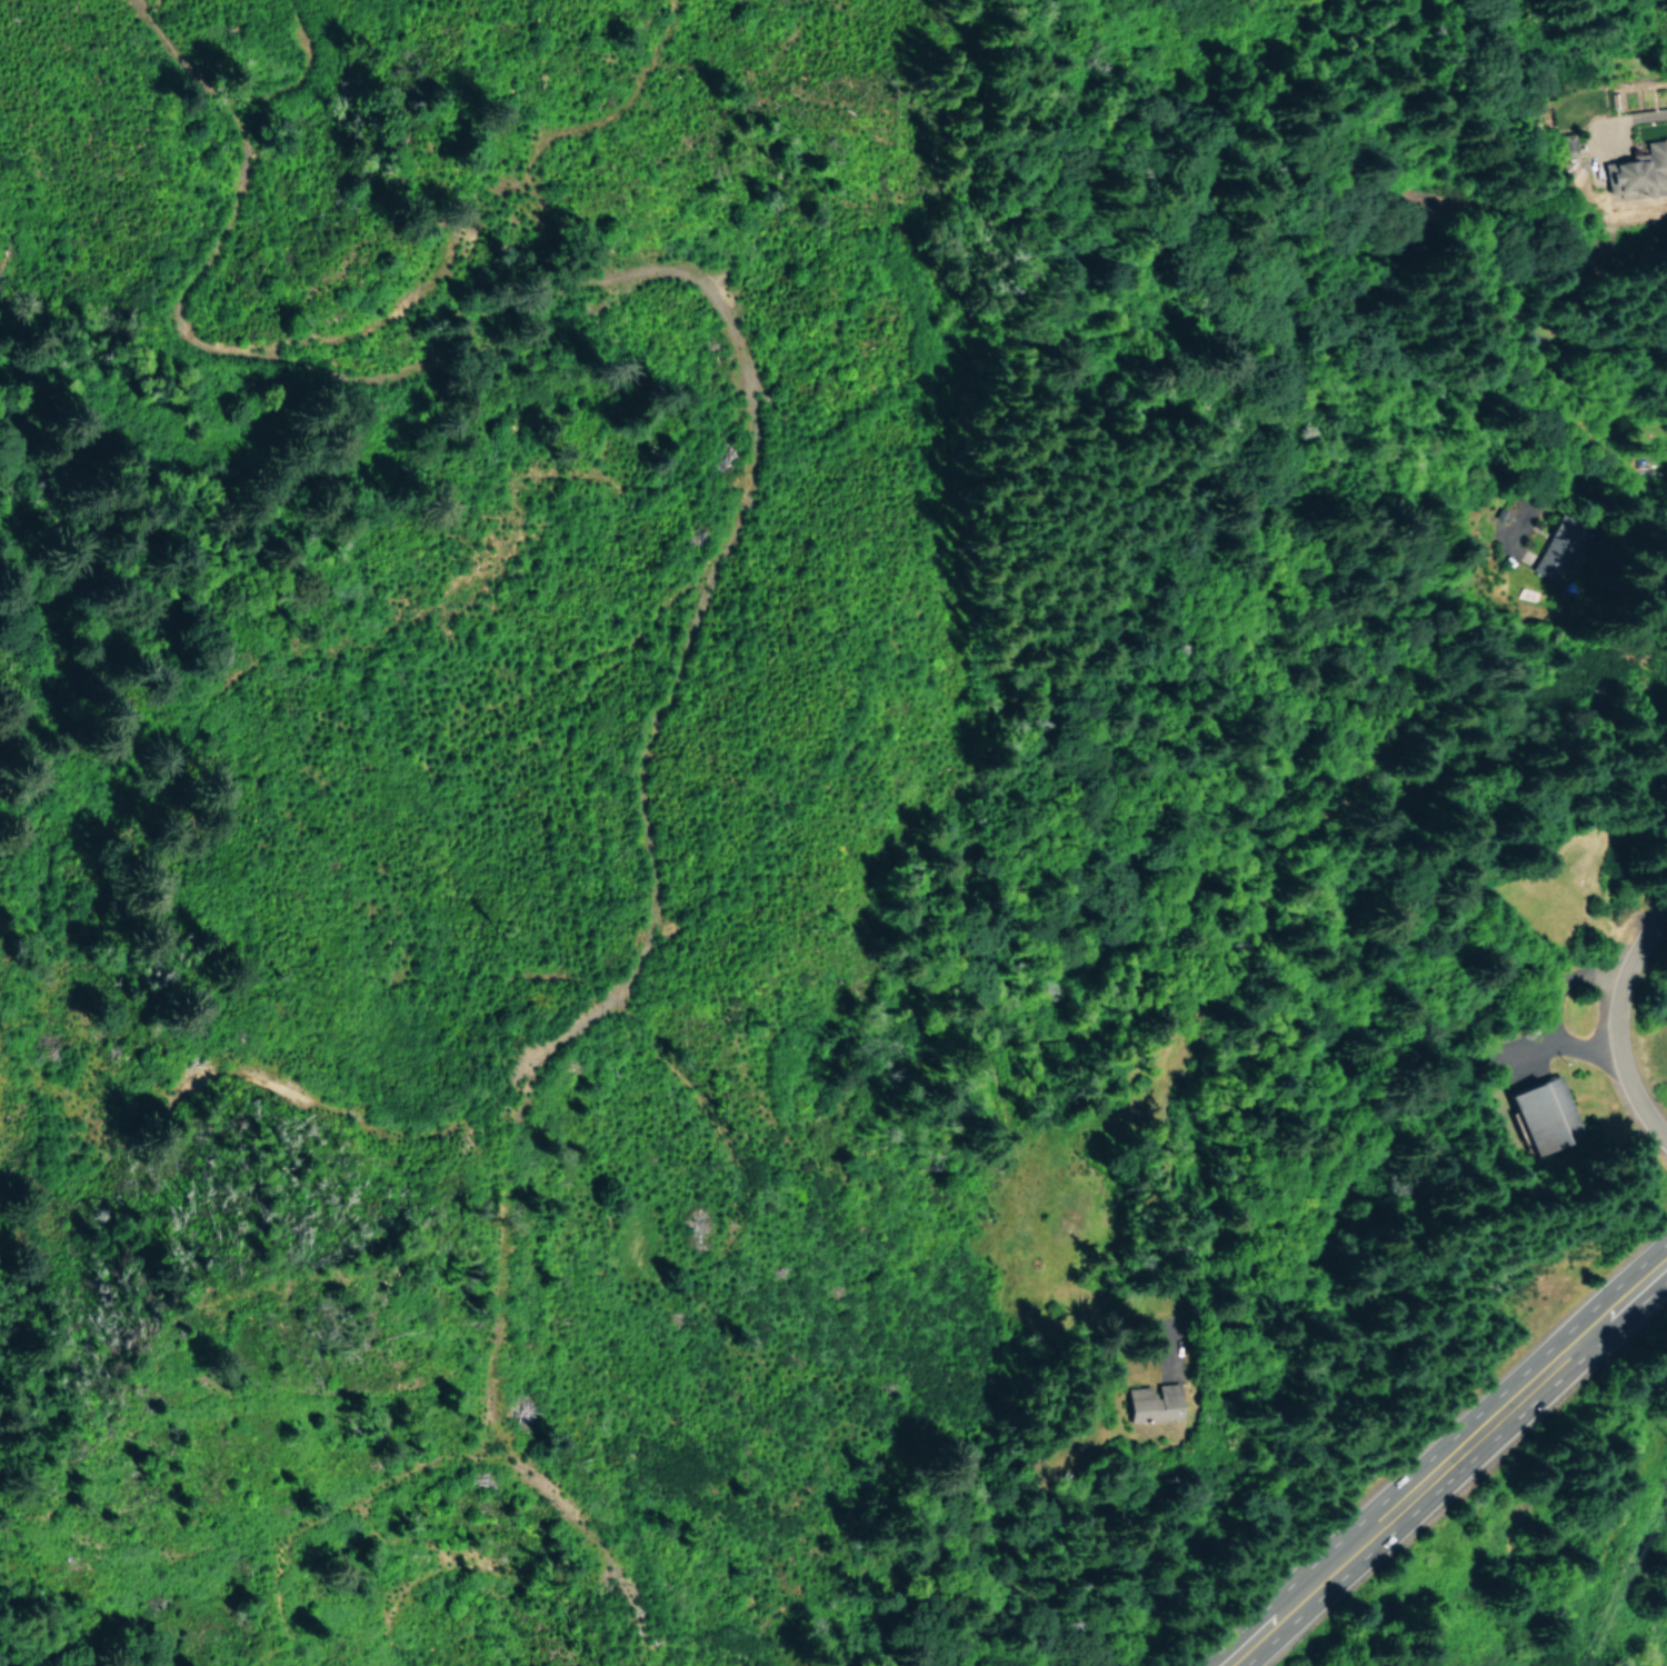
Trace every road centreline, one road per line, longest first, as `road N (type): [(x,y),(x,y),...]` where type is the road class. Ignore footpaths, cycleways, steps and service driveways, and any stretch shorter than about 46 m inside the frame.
road 1 (trunk): [(1666,1260),(1232,1665)]
road 2 (residential): [(1666,1143),(1624,1087),(1624,1010),(1648,939),(1666,915)]

